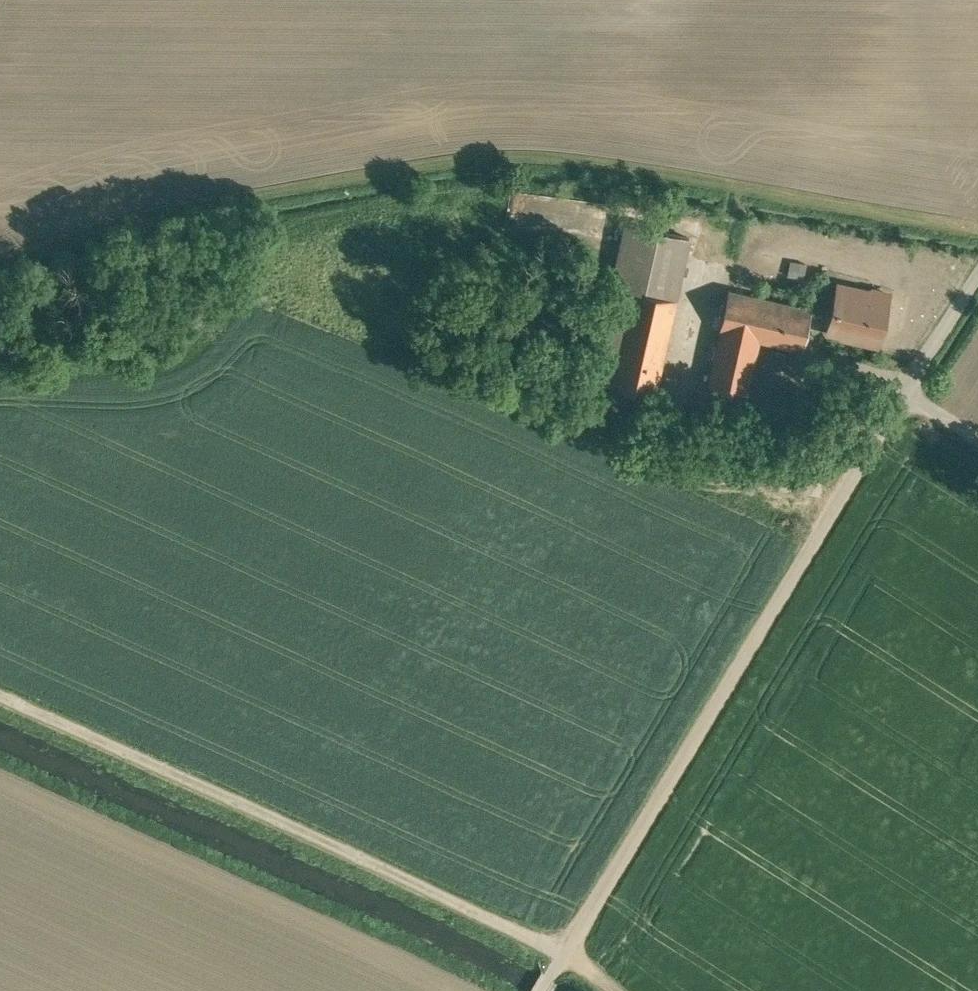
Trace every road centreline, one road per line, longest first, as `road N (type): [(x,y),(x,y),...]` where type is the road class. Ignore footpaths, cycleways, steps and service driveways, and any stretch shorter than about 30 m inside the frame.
road 1 (unclassified): [(540,990),(908,389)]
road 2 (track): [(563,953),(0,693)]
road 3 (unclassified): [(908,389),(977,285)]

